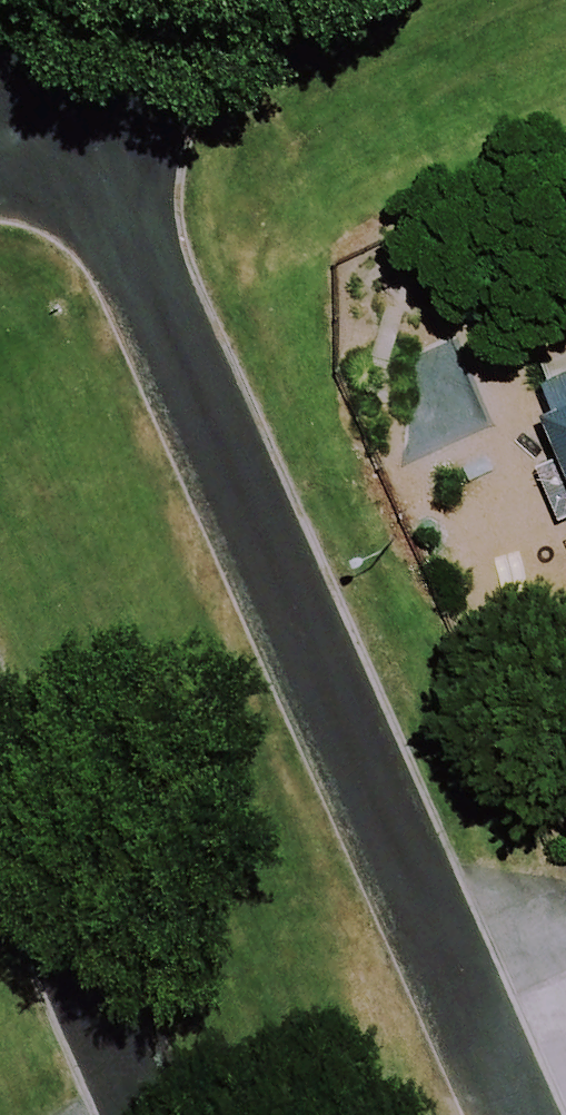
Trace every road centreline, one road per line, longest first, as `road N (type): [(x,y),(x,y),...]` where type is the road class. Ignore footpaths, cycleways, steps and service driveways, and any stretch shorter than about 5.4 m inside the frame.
road 1 (residential): [(44,43),(518,1114)]
road 2 (residential): [(148,1114),(0,772)]

